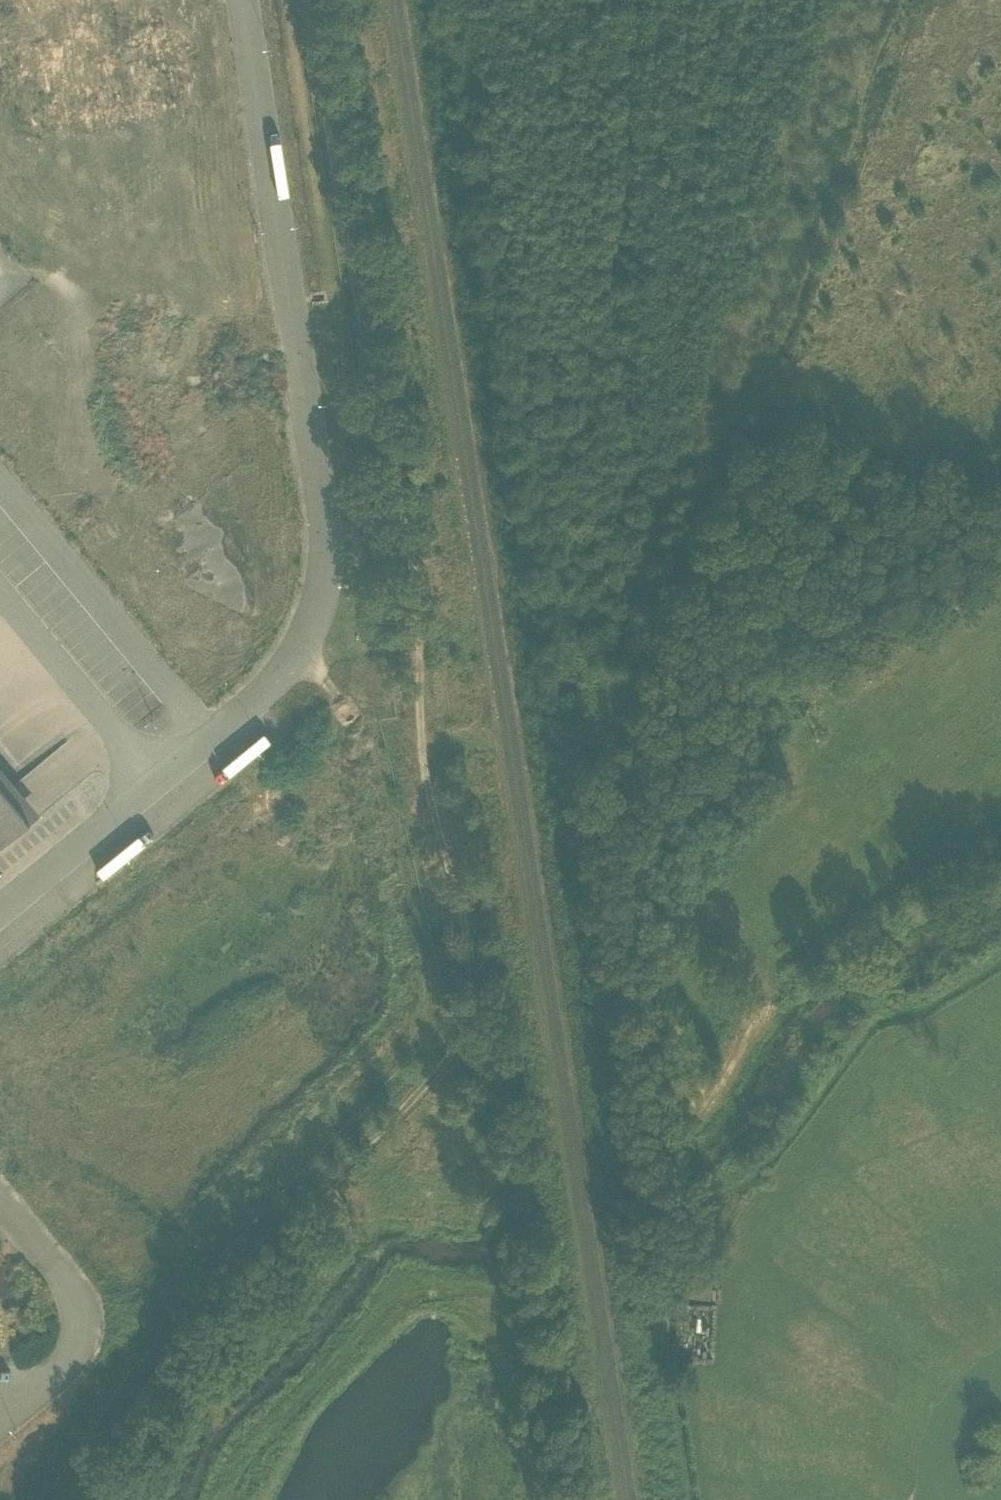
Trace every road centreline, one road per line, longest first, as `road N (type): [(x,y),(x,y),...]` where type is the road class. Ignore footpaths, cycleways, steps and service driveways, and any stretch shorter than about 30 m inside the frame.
road 1 (track): [(70,1499),(171,1342),(262,1242),(340,1175),(460,1042),(471,1007),(424,768),(419,606),(309,0)]
road 2 (unclassified): [(243,0),(326,546),(319,605),(300,653),(273,688),(0,911)]
road 3 (track): [(442,999),(380,758),(357,712),(300,653)]
road 4 (track): [(1000,961),(938,1001),(867,1030),(753,1179)]

